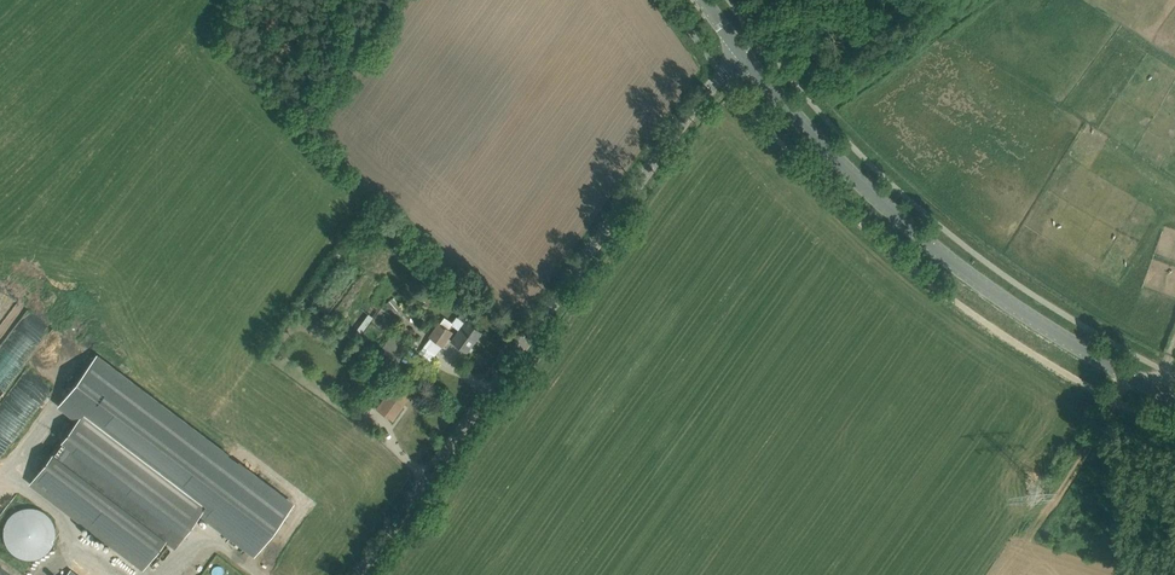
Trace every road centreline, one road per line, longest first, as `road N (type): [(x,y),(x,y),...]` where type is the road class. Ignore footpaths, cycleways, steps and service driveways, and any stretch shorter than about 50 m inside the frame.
road 1 (unclassified): [(345,574),(723,76)]
road 2 (secondary): [(1174,398),(1047,329),(943,255),(815,137),(743,55)]

